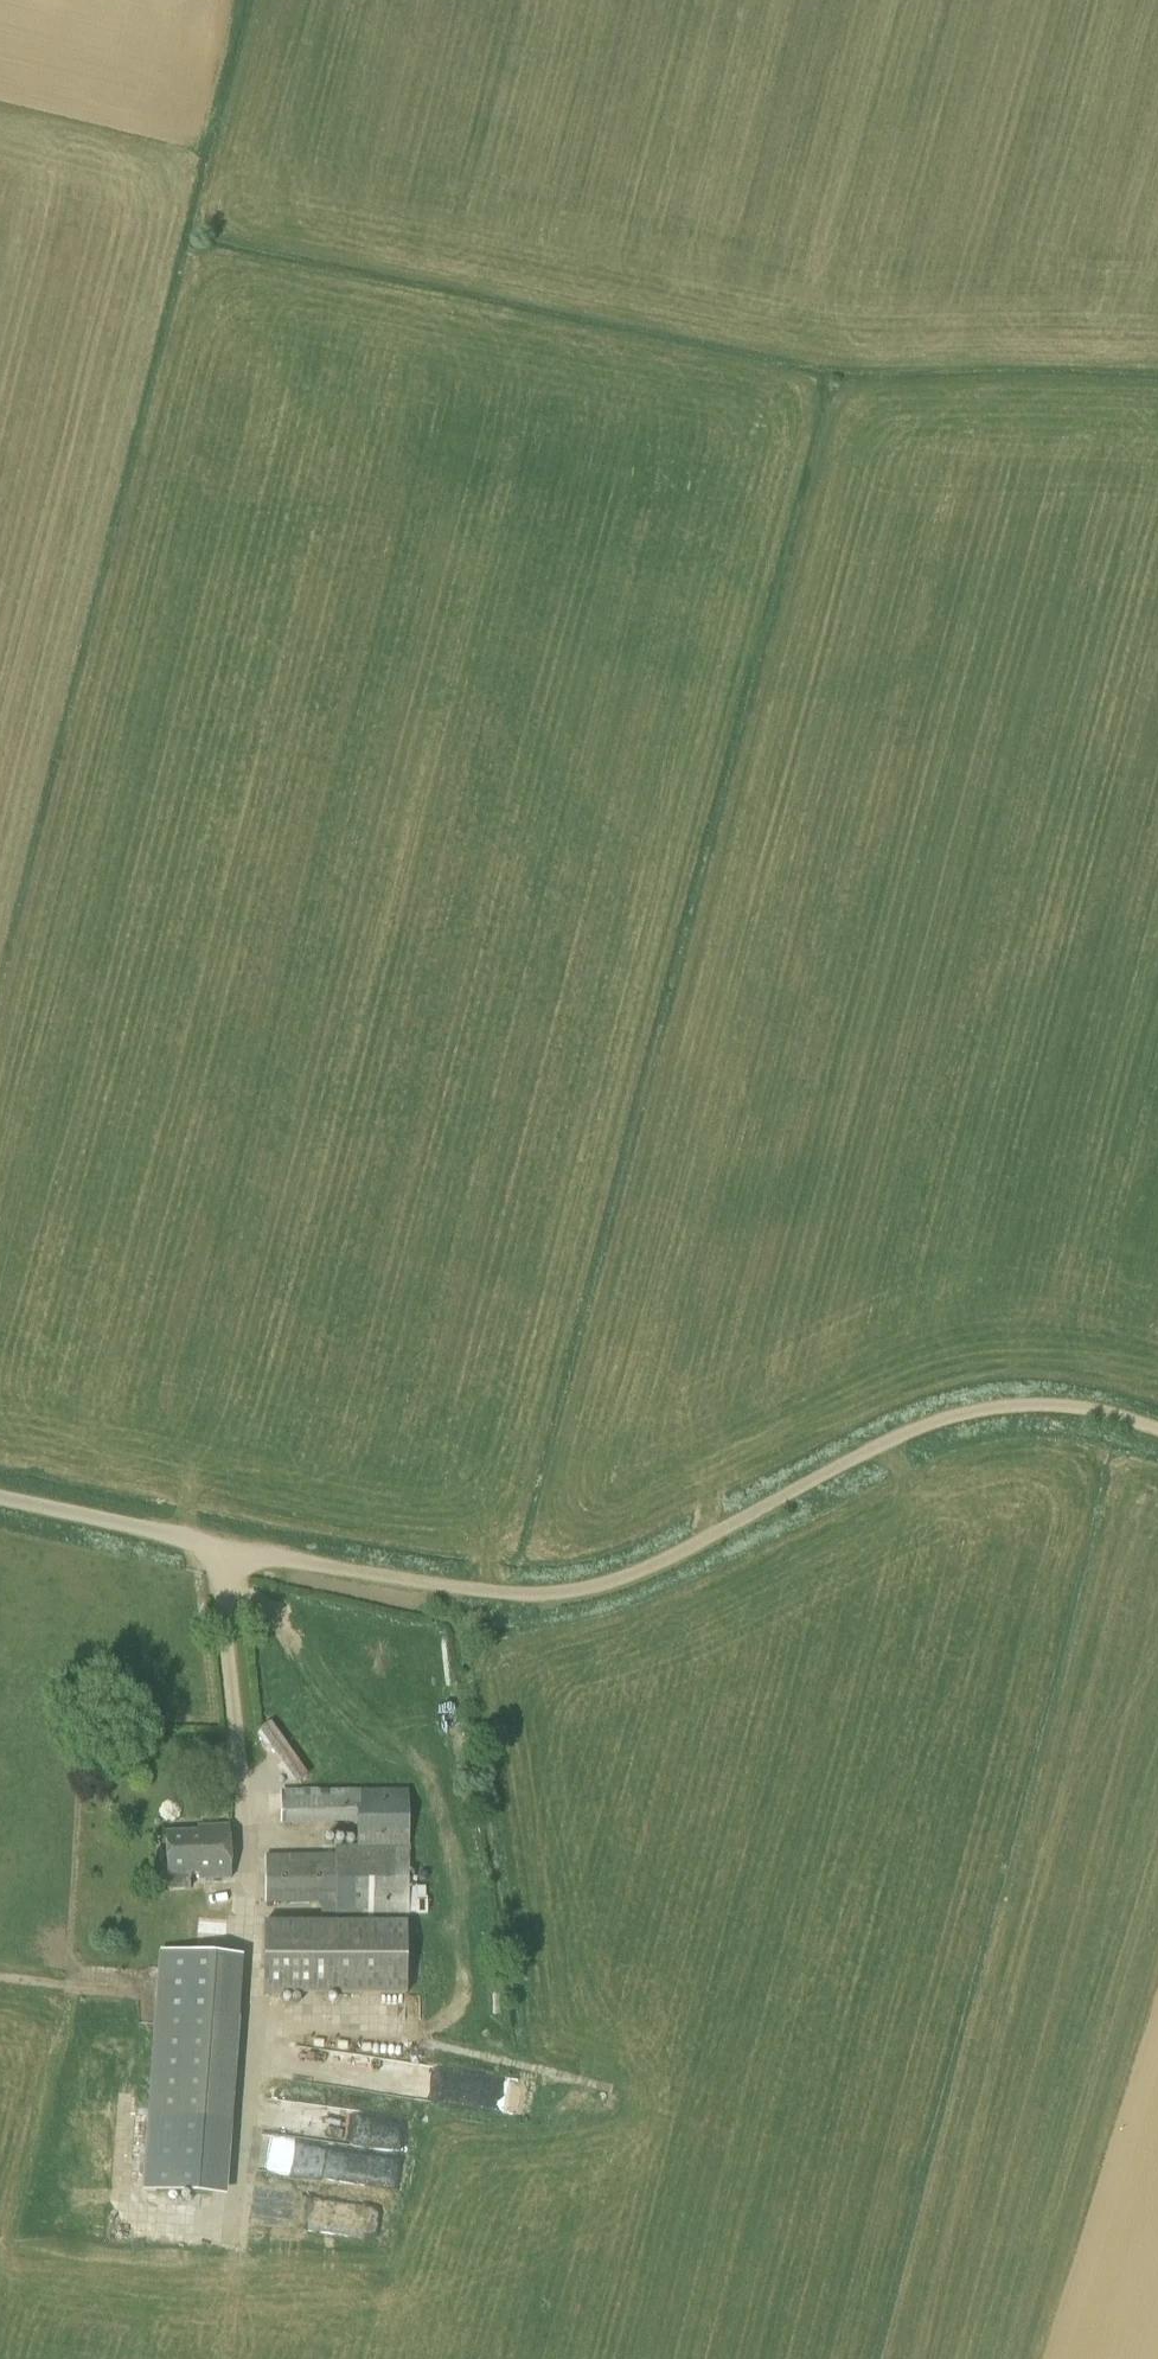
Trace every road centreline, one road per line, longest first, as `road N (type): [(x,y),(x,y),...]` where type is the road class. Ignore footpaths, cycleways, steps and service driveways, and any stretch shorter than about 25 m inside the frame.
road 1 (unclassified): [(1157,1435),(1063,1414),(1004,1412),(932,1427),(626,1586),(527,1603),(0,1504)]

